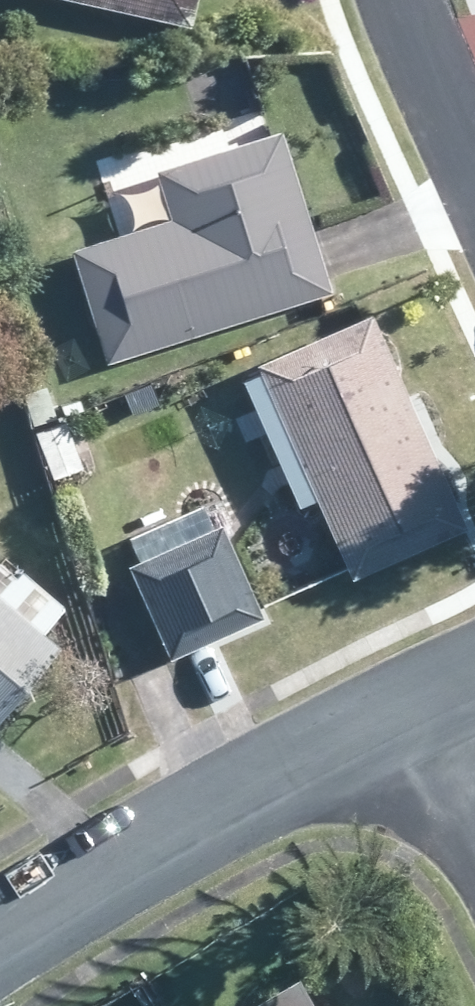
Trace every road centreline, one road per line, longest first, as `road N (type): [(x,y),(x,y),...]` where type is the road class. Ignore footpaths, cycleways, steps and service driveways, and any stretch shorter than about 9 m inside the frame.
road 1 (residential): [(0,937),(413,702)]
road 2 (residential): [(415,0),(474,157)]
road 3 (residential): [(474,828),(413,702)]

